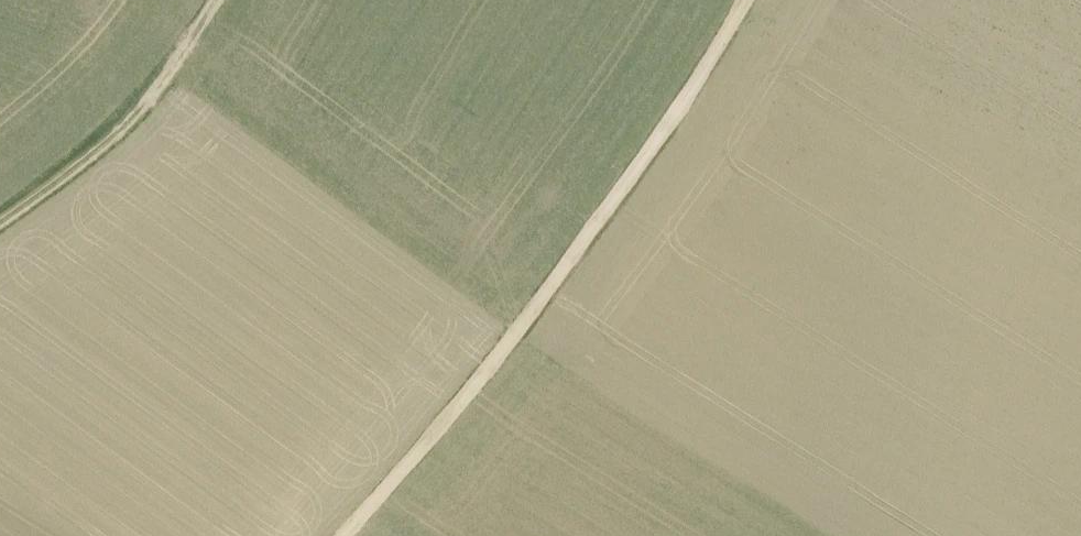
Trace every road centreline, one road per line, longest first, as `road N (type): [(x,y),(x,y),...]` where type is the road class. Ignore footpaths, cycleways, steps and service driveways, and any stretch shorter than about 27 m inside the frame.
road 1 (track): [(736,0),(578,241),(342,535)]
road 2 (track): [(0,212),(126,107),(211,0)]

